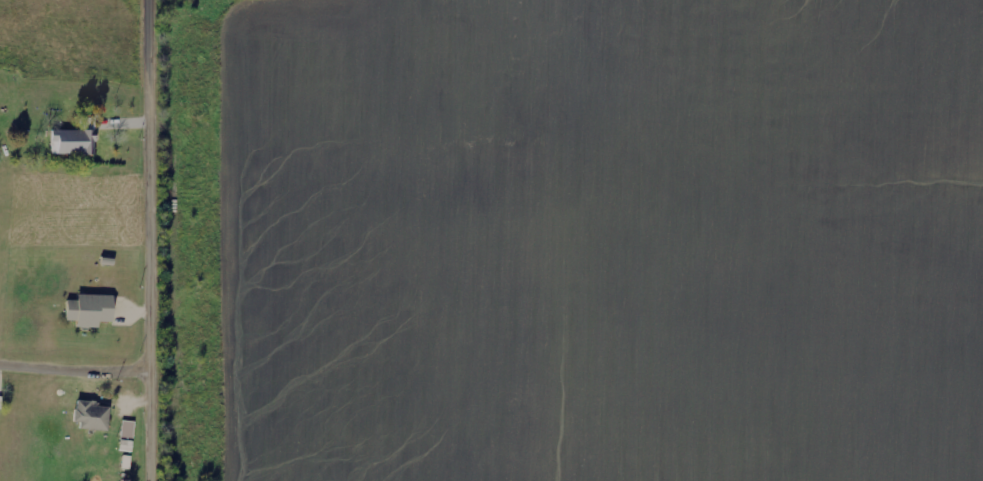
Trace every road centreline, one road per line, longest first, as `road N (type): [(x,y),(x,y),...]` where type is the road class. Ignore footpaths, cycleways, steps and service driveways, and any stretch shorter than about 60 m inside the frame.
road 1 (residential): [(161,480),(158,0)]
road 2 (residential): [(161,341),(0,335)]

